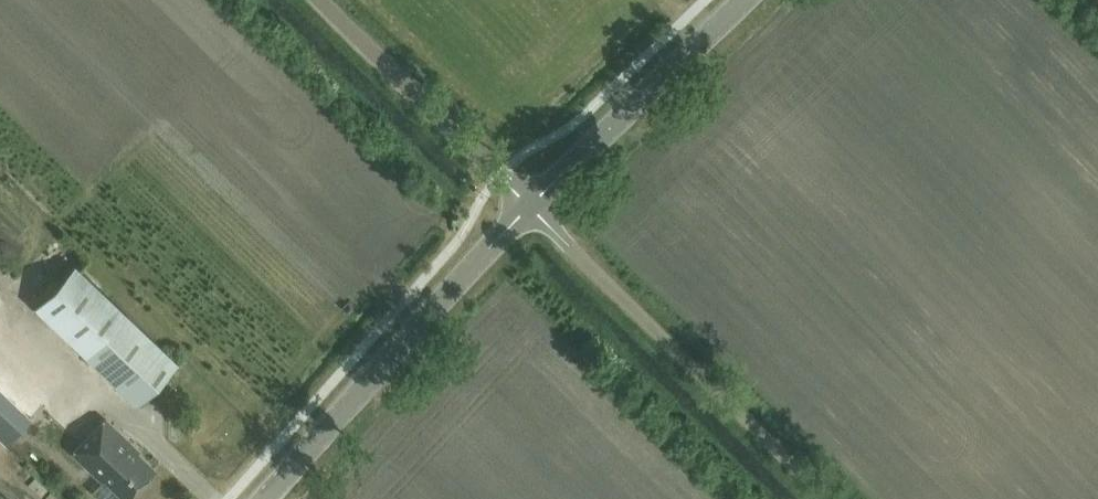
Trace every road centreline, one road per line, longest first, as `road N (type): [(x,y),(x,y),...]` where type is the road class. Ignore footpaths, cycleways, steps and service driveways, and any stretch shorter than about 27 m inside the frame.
road 1 (unclassified): [(832,498),(530,205)]
road 2 (tertiary): [(268,498),(530,205)]
road 3 (tertiary): [(530,205),(747,0)]
road 4 (unclassified): [(530,205),(318,0)]

